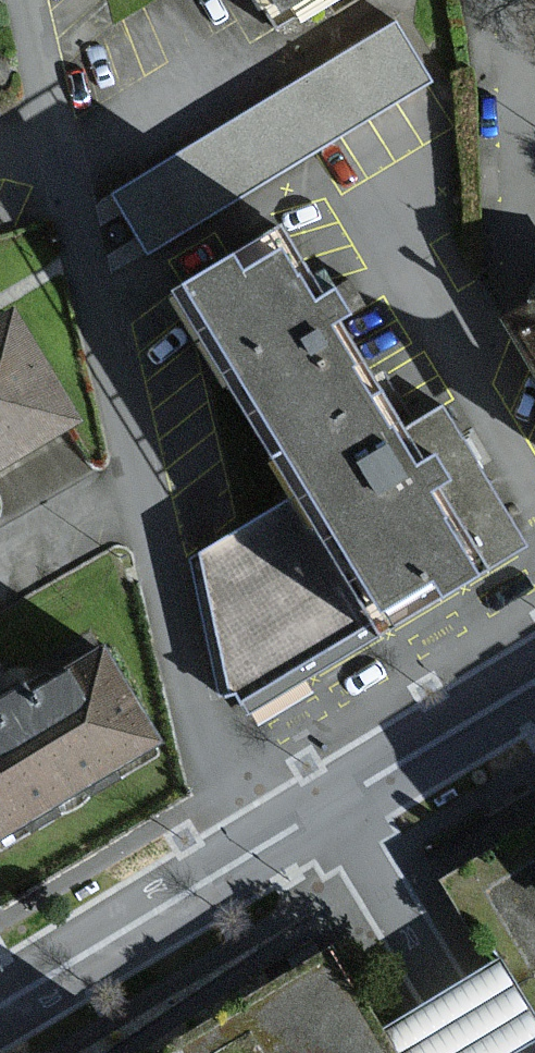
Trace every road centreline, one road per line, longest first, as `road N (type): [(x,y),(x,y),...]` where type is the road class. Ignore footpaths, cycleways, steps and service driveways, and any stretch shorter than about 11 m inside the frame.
road 1 (residential): [(335,798),(0,1000)]
road 2 (residential): [(441,330),(493,294),(499,96),(483,0)]
road 3 (residential): [(487,1052),(335,798)]
road 4 (residential): [(534,677),(335,798)]

